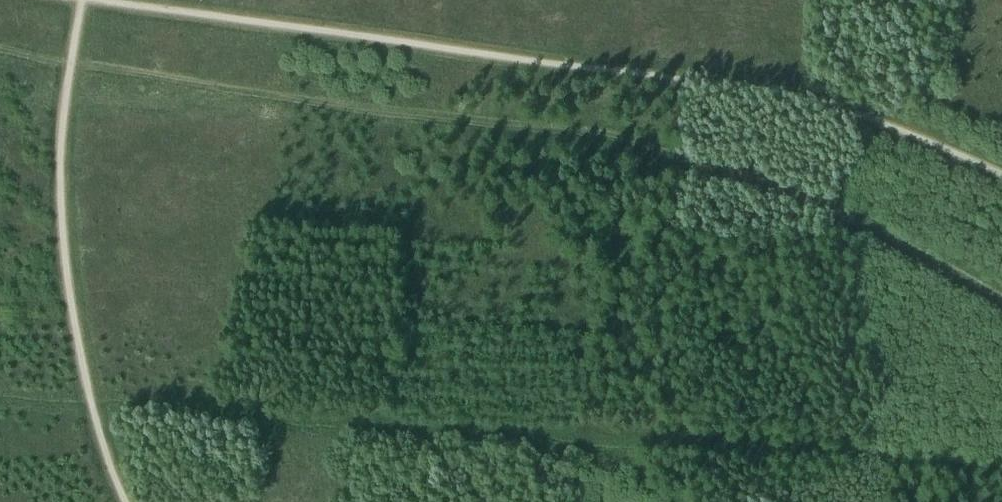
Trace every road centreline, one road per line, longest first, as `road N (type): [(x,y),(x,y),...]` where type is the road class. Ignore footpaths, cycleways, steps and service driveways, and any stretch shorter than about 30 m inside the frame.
road 1 (track): [(1001,307),(856,224),(699,166),(564,129),(0,55)]
road 2 (track): [(1001,473),(0,406)]

